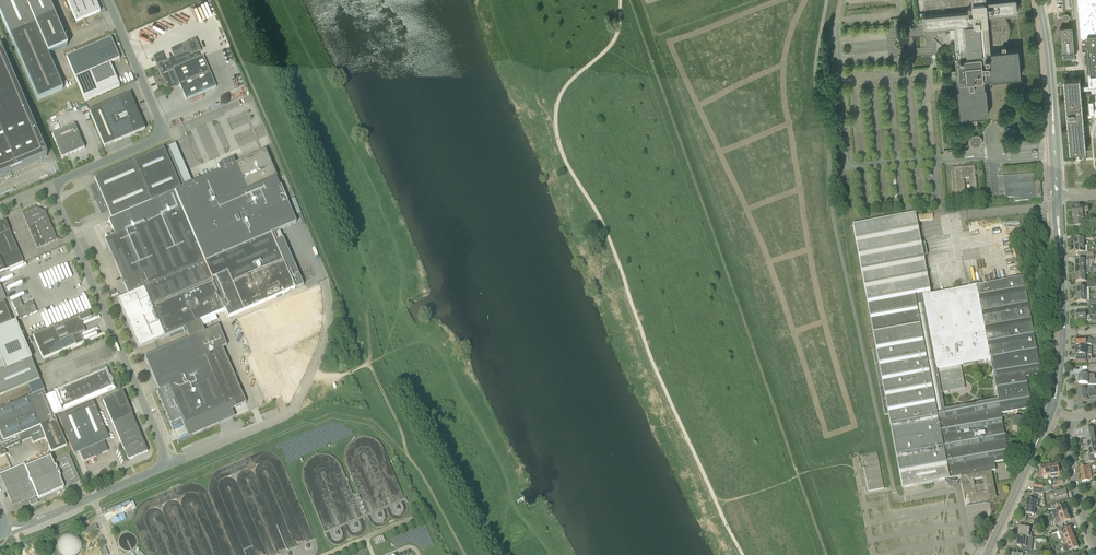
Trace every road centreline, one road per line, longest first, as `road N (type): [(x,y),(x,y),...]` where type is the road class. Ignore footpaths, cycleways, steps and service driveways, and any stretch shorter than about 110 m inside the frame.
road 1 (track): [(550,554),(511,505),(504,471),(443,356),(406,323),(390,231),(282,0)]
road 2 (unclassified): [(891,478),(835,230),(830,141),(815,82),(827,0)]
road 3 (track): [(368,364),(216,0)]
road 4 (unclassified): [(50,185),(170,465)]
road 5 (unclassified): [(50,185),(165,136),(107,0)]
road 6 (unclassified): [(170,465),(297,405),(325,343),(324,279)]
road 7 (tertiary): [(1051,410),(1063,333),(1057,196)]
road 8 (tertiary): [(1057,196),(1040,0)]
road 9 (unclassified): [(5,529),(170,465)]
road 10 (tertiary): [(987,554),(1051,410)]
road 11 (residential): [(1095,545),(1075,488),(1073,417)]
road 12 (track): [(293,410),(372,420),(407,454)]

